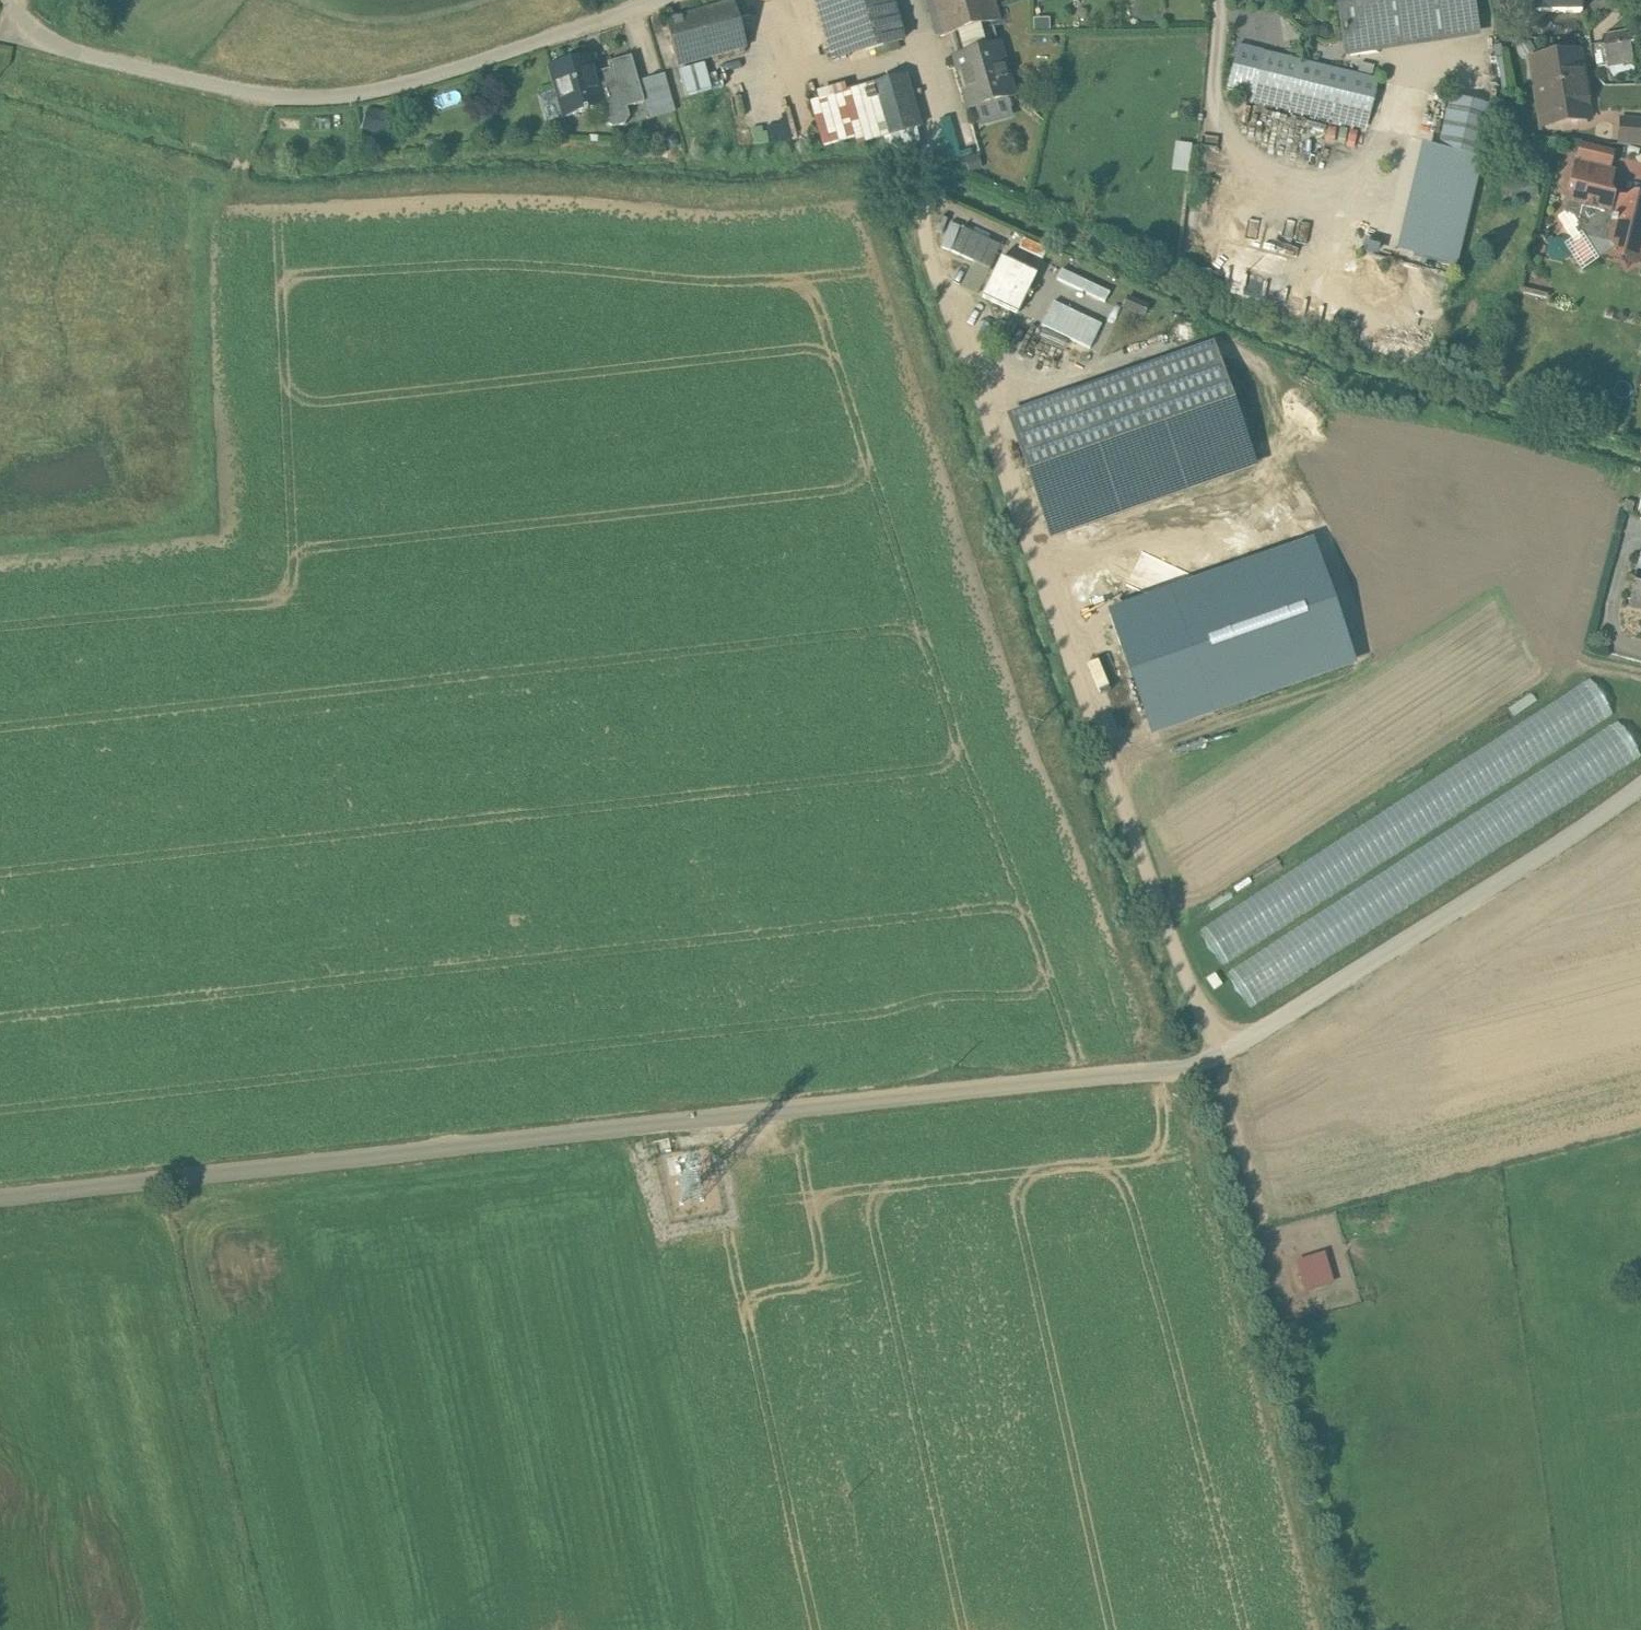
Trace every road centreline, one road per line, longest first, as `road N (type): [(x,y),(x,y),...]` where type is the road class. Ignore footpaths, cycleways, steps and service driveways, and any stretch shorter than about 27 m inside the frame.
road 1 (unclassified): [(0,1198),(1198,1063),(1640,785)]
road 2 (unclassified): [(4,0),(63,51),(303,97),(443,72),(657,0)]
road 3 (track): [(265,95),(229,198),(193,230)]

